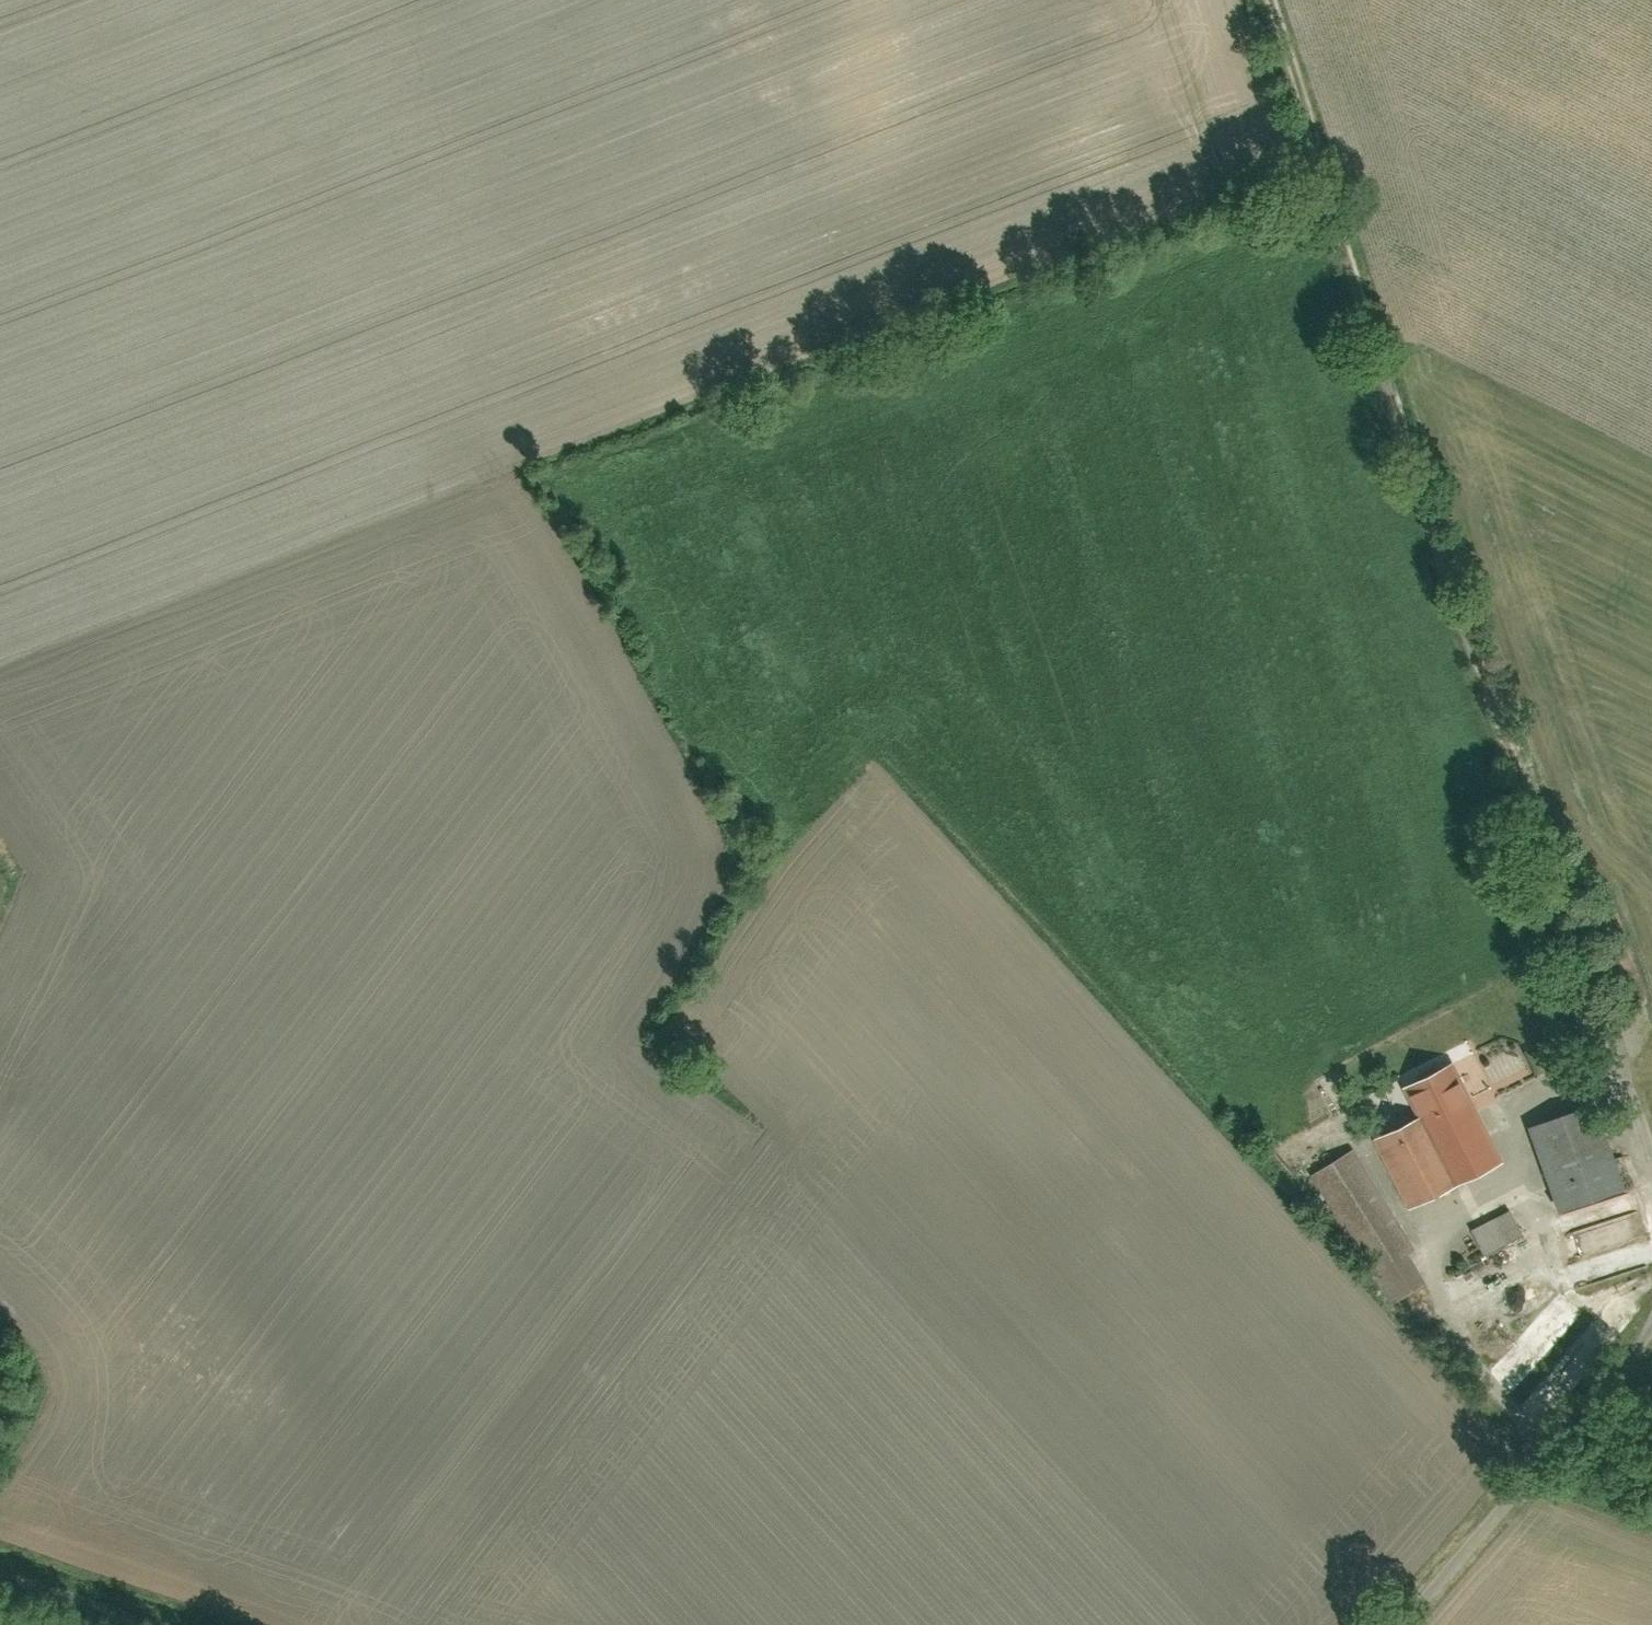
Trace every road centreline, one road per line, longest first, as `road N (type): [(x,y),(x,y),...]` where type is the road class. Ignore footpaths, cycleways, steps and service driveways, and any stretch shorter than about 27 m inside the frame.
road 1 (track): [(1262,0),(1613,1064)]
road 2 (residential): [(1651,1343),(1419,1624)]
road 3 (residential): [(138,1624),(0,1580)]

